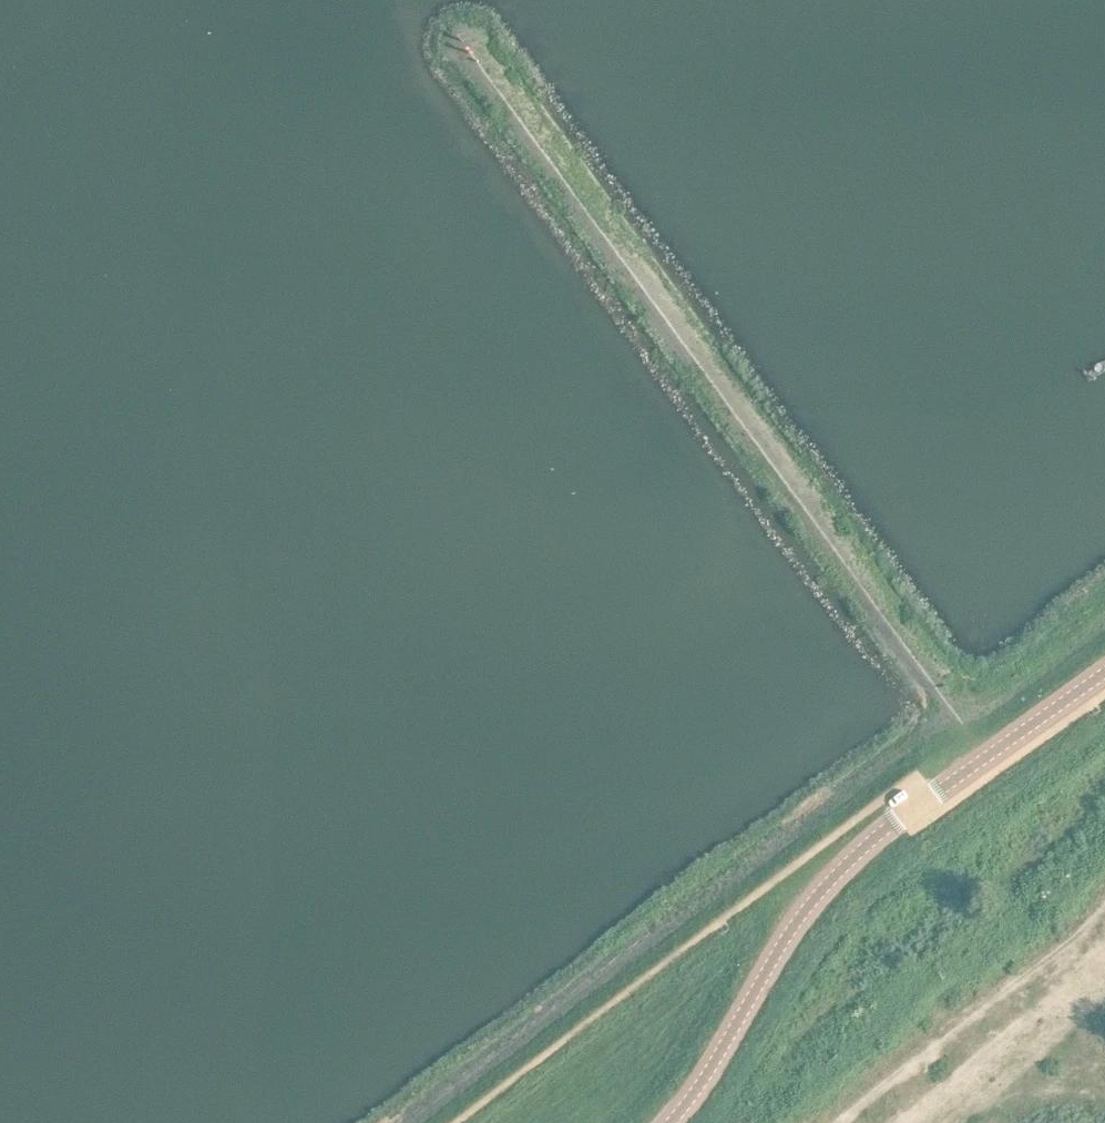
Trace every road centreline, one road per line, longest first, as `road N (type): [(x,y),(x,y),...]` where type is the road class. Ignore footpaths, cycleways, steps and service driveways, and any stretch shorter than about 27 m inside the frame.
road 1 (tertiary): [(662,1122),(693,1087),(795,914),(848,851),(1104,672)]

